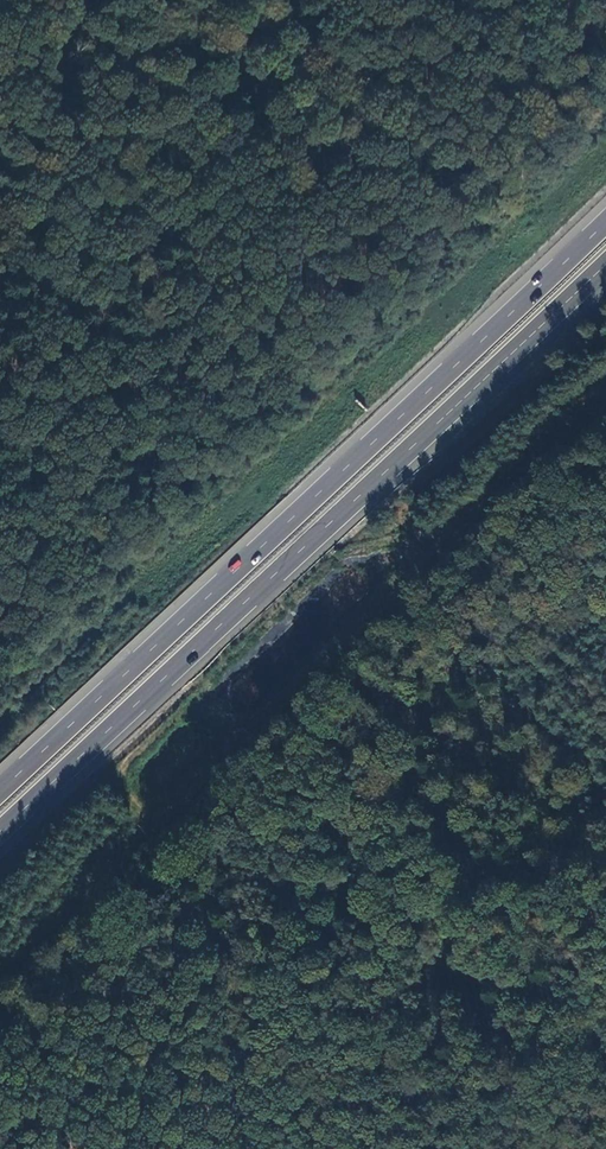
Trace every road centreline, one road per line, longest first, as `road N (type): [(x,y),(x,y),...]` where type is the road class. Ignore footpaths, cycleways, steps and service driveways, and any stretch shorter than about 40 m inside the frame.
road 1 (motorway): [(605,220),(0,791)]
road 2 (motorway): [(0,830),(605,263)]

